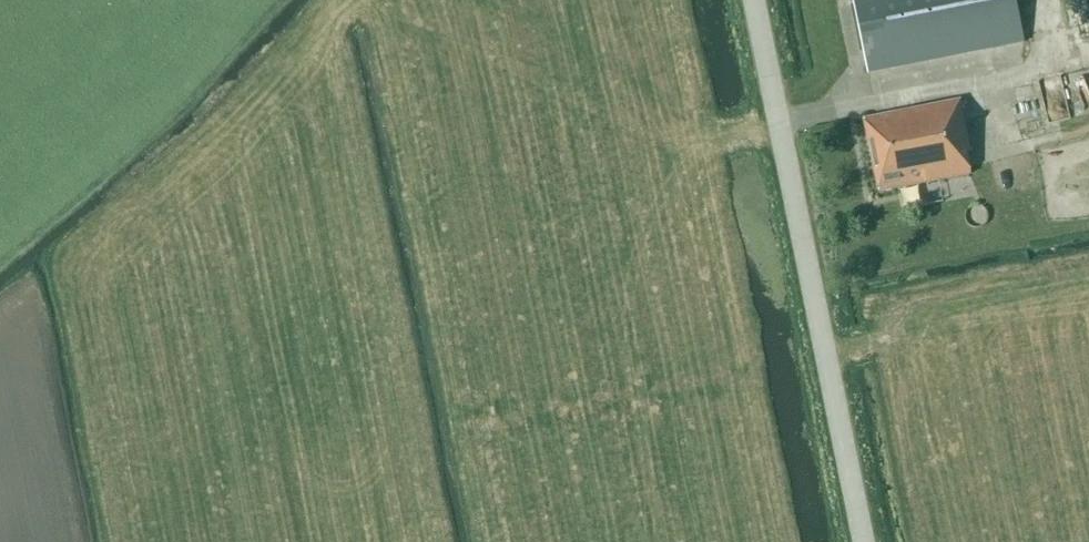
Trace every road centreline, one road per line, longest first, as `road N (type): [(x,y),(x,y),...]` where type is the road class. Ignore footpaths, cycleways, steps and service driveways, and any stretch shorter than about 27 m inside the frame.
road 1 (tertiary): [(865,541),(754,0)]

